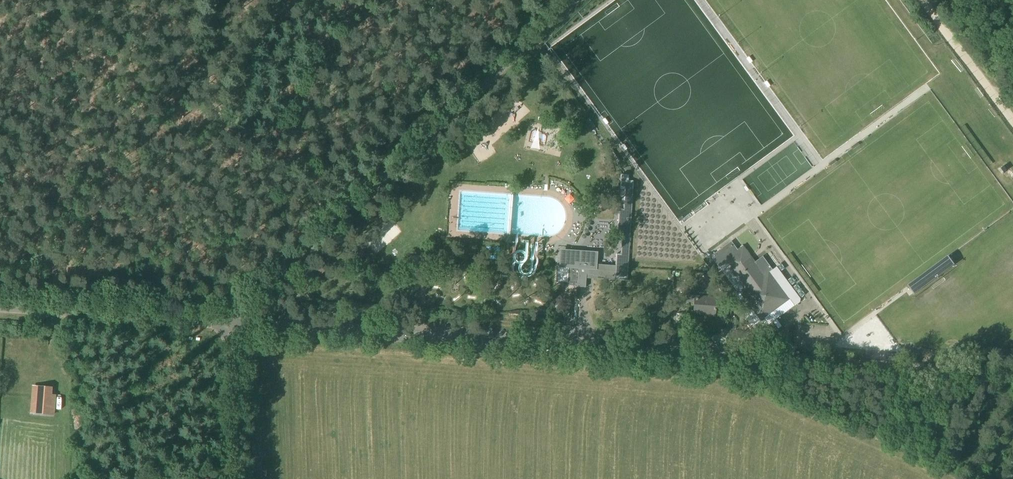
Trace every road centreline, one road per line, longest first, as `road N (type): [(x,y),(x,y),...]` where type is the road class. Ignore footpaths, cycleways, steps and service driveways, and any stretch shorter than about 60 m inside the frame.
road 1 (unclassified): [(230,326),(1012,377)]
road 2 (unclassified): [(230,326),(577,0)]
road 3 (unclassified): [(230,326),(0,309)]
road 4 (unclassified): [(237,478),(230,326)]

